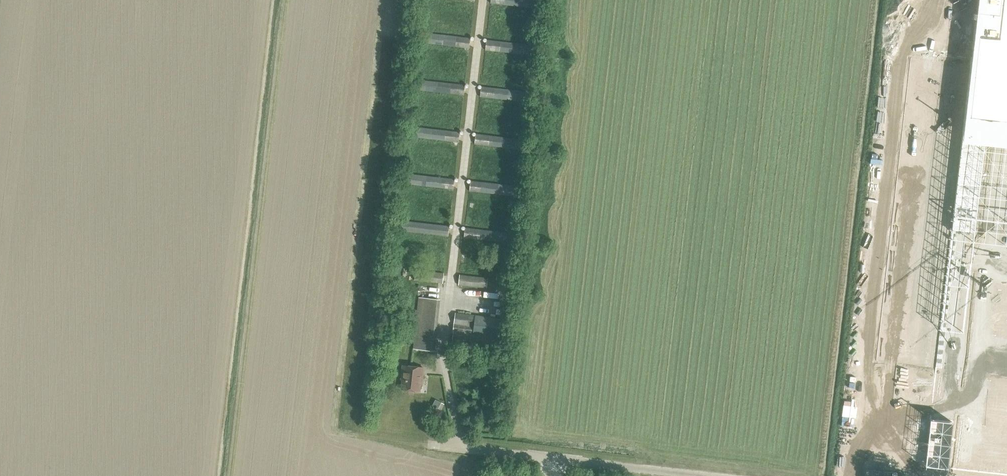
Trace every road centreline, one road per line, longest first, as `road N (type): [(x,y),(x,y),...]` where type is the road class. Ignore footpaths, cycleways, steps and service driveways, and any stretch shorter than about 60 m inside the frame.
road 1 (unclassified): [(697,475),(431,443)]

